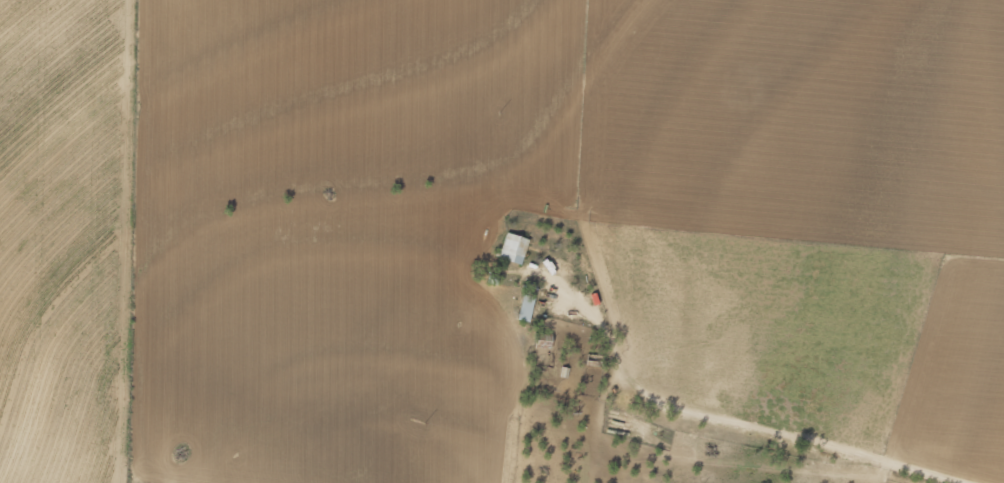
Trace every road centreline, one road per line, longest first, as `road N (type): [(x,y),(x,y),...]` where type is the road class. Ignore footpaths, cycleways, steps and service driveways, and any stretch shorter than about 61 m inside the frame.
road 1 (residential): [(617,482),(651,445),(889,482)]

